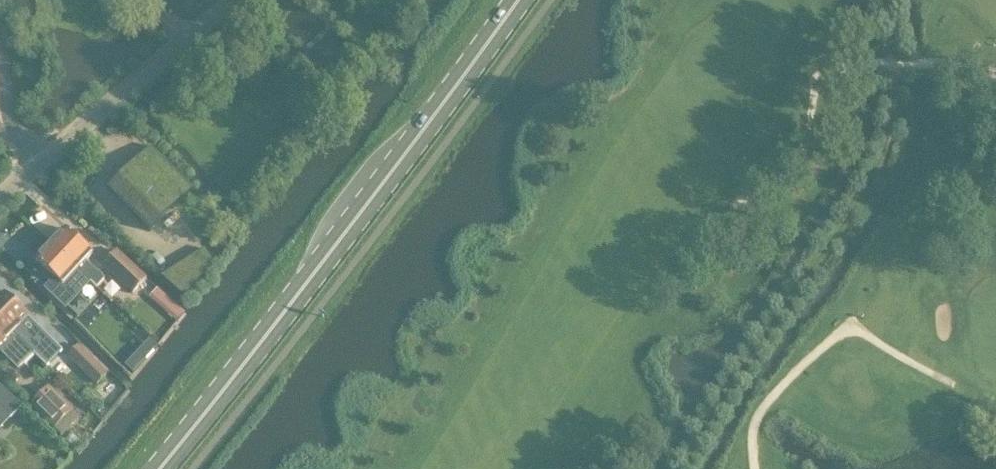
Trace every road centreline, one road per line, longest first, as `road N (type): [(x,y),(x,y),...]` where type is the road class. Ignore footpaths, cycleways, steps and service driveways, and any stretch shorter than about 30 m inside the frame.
road 1 (primary): [(163,468),(418,144),(520,0)]
road 2 (unclassified): [(43,162),(228,0)]

